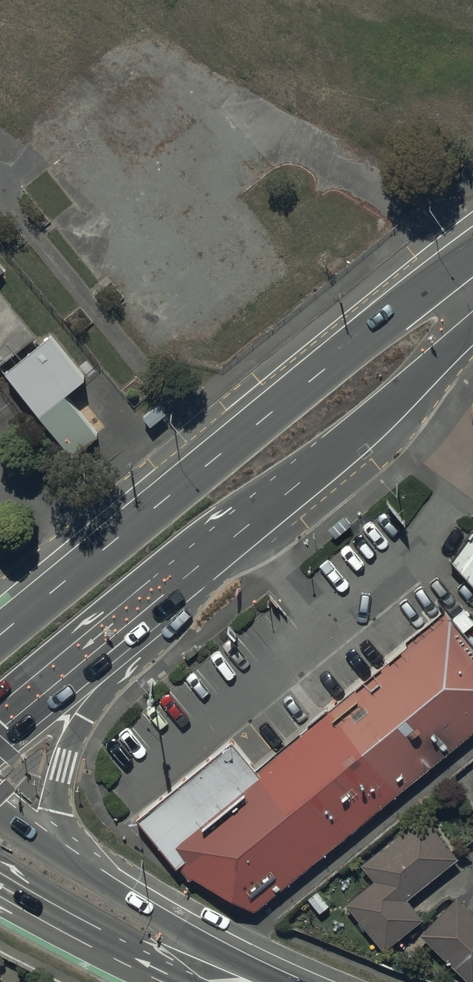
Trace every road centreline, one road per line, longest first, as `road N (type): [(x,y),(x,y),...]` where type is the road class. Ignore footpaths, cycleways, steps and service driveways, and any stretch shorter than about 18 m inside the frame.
road 1 (secondary): [(0,634),(339,358),(472,282)]
road 2 (secondary): [(472,304),(395,400),(112,639)]
road 3 (secondary): [(226,981),(101,941),(0,893)]
road 4 (secondary): [(112,639),(64,768),(58,854)]
road 5 (secondary): [(58,854),(238,981)]
road 6 (secondary): [(112,639),(0,728)]

